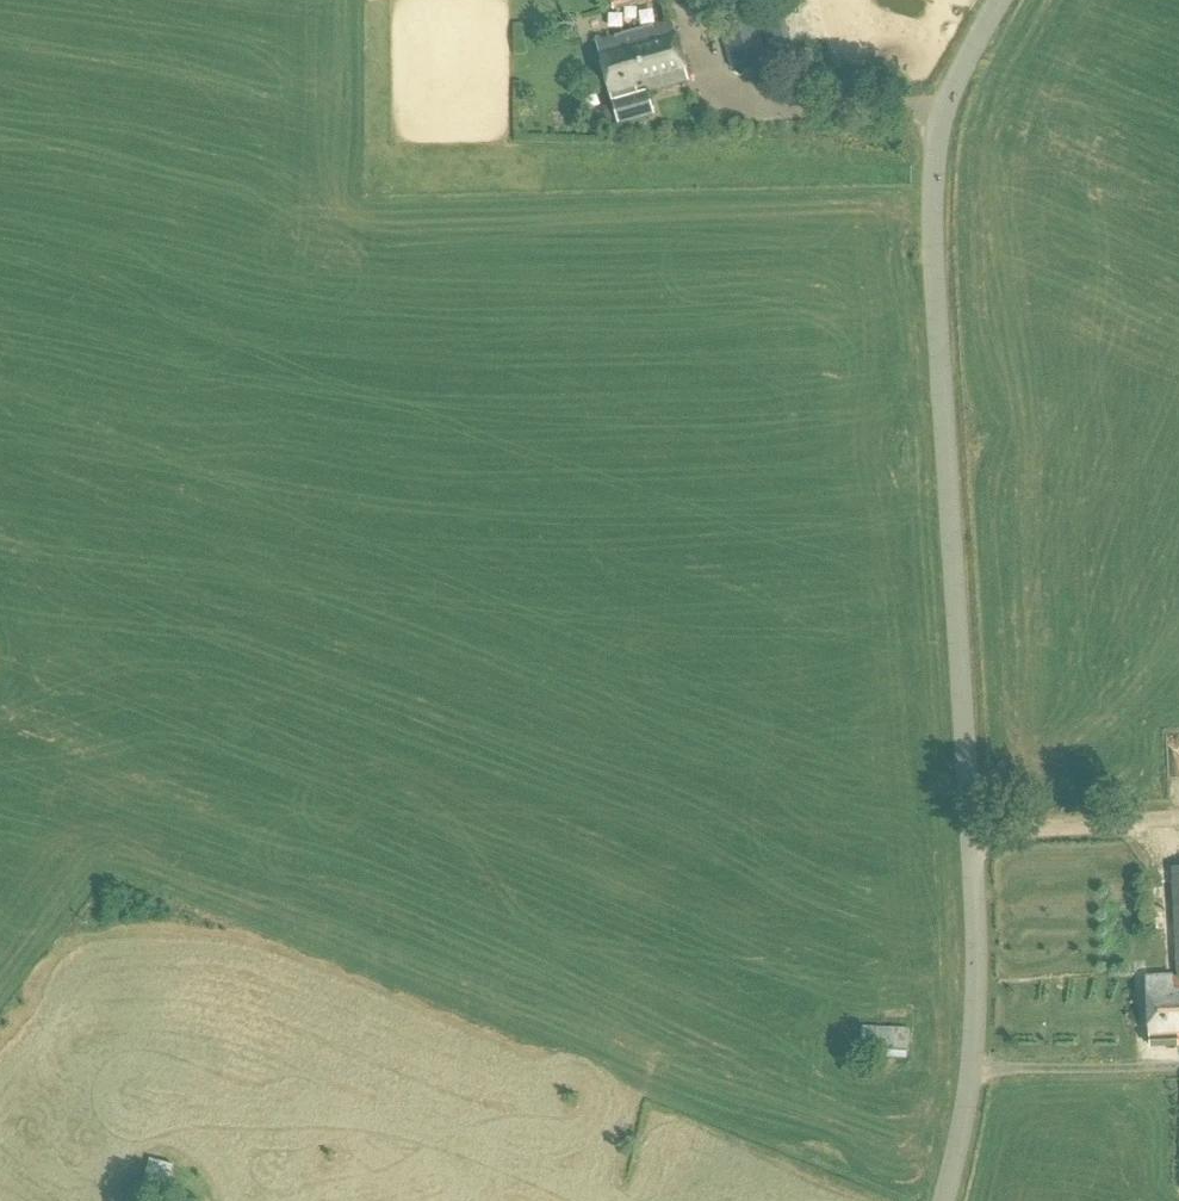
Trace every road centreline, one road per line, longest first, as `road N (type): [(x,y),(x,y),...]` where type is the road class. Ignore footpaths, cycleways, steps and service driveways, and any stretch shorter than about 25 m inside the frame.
road 1 (unclassified): [(945,1200),(971,1086),(978,994),(934,240),(936,145),(955,78),(1004,0)]

